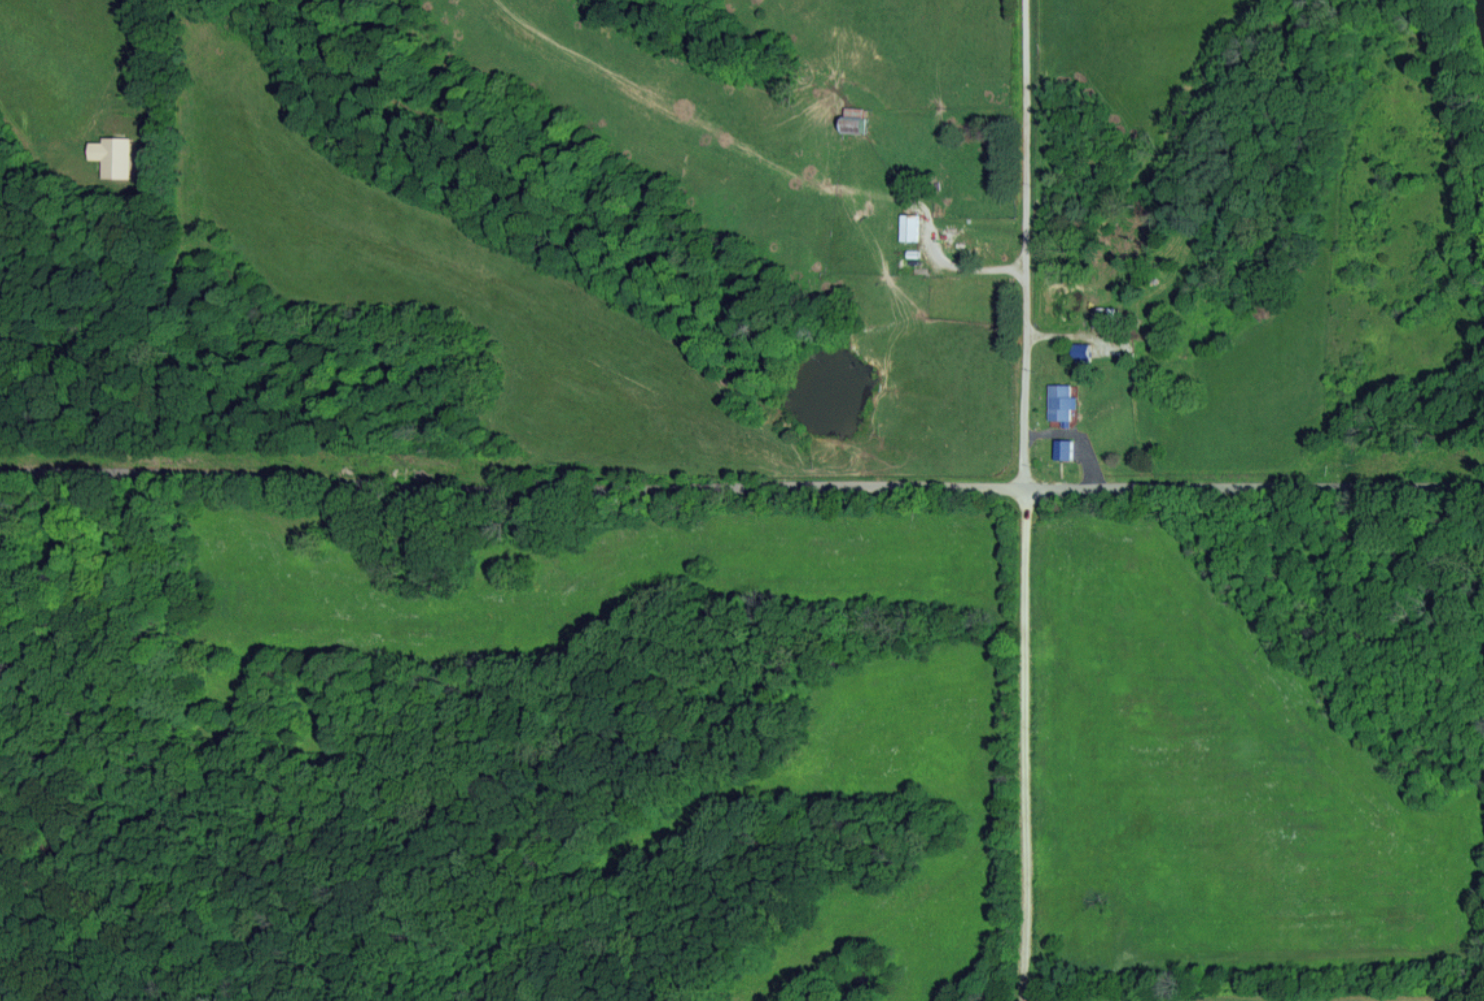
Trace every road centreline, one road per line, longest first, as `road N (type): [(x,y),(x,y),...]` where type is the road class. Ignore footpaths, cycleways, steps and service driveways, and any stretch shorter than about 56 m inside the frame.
road 1 (residential): [(0,483),(1483,490)]
road 2 (residential): [(1021,1000),(1024,0)]

